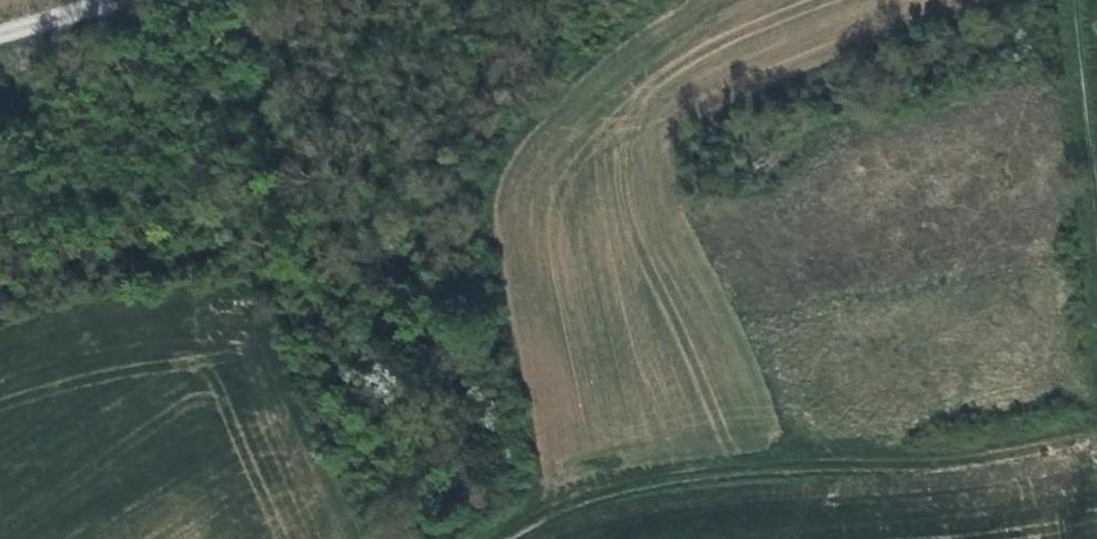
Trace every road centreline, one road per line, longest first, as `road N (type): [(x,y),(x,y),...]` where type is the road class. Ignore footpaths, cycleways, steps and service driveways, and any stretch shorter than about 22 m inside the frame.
road 1 (track): [(1096,432),(963,463),(720,469),(639,480),(495,538)]

